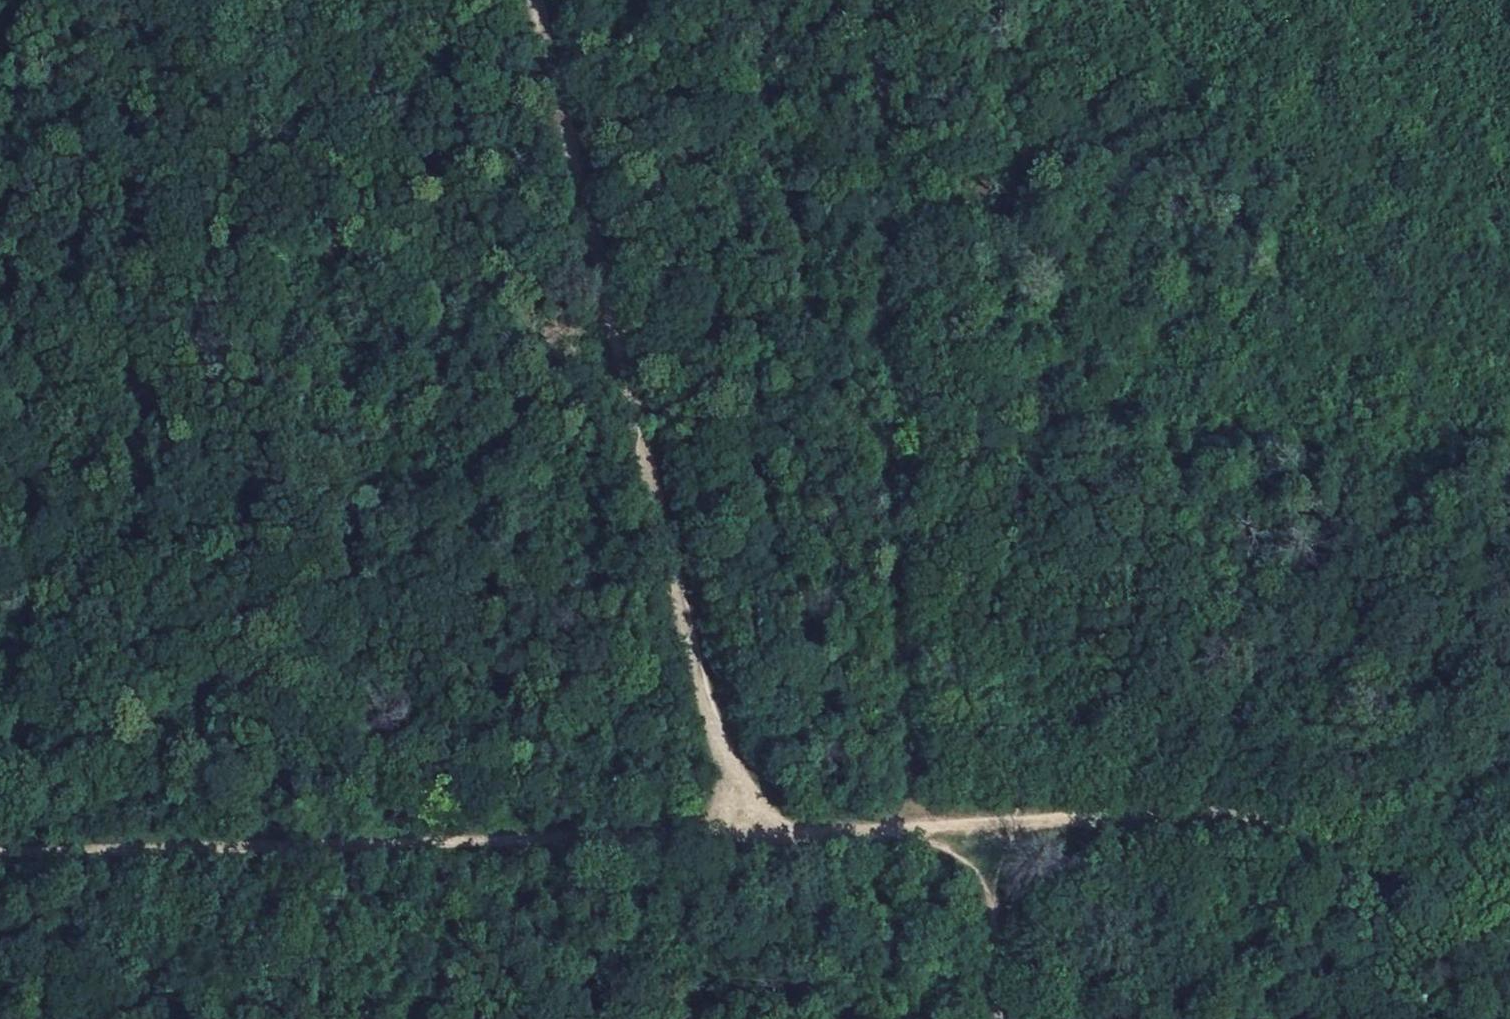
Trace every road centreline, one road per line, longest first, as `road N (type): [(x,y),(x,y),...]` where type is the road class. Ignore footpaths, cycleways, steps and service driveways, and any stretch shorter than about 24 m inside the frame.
road 1 (track): [(543,0),(730,758),(758,798),(792,816)]
road 2 (track): [(0,832),(580,826)]
road 3 (track): [(1010,812),(1148,805),(1245,818),(1509,944)]
road 4 (track): [(580,826),(792,816)]

